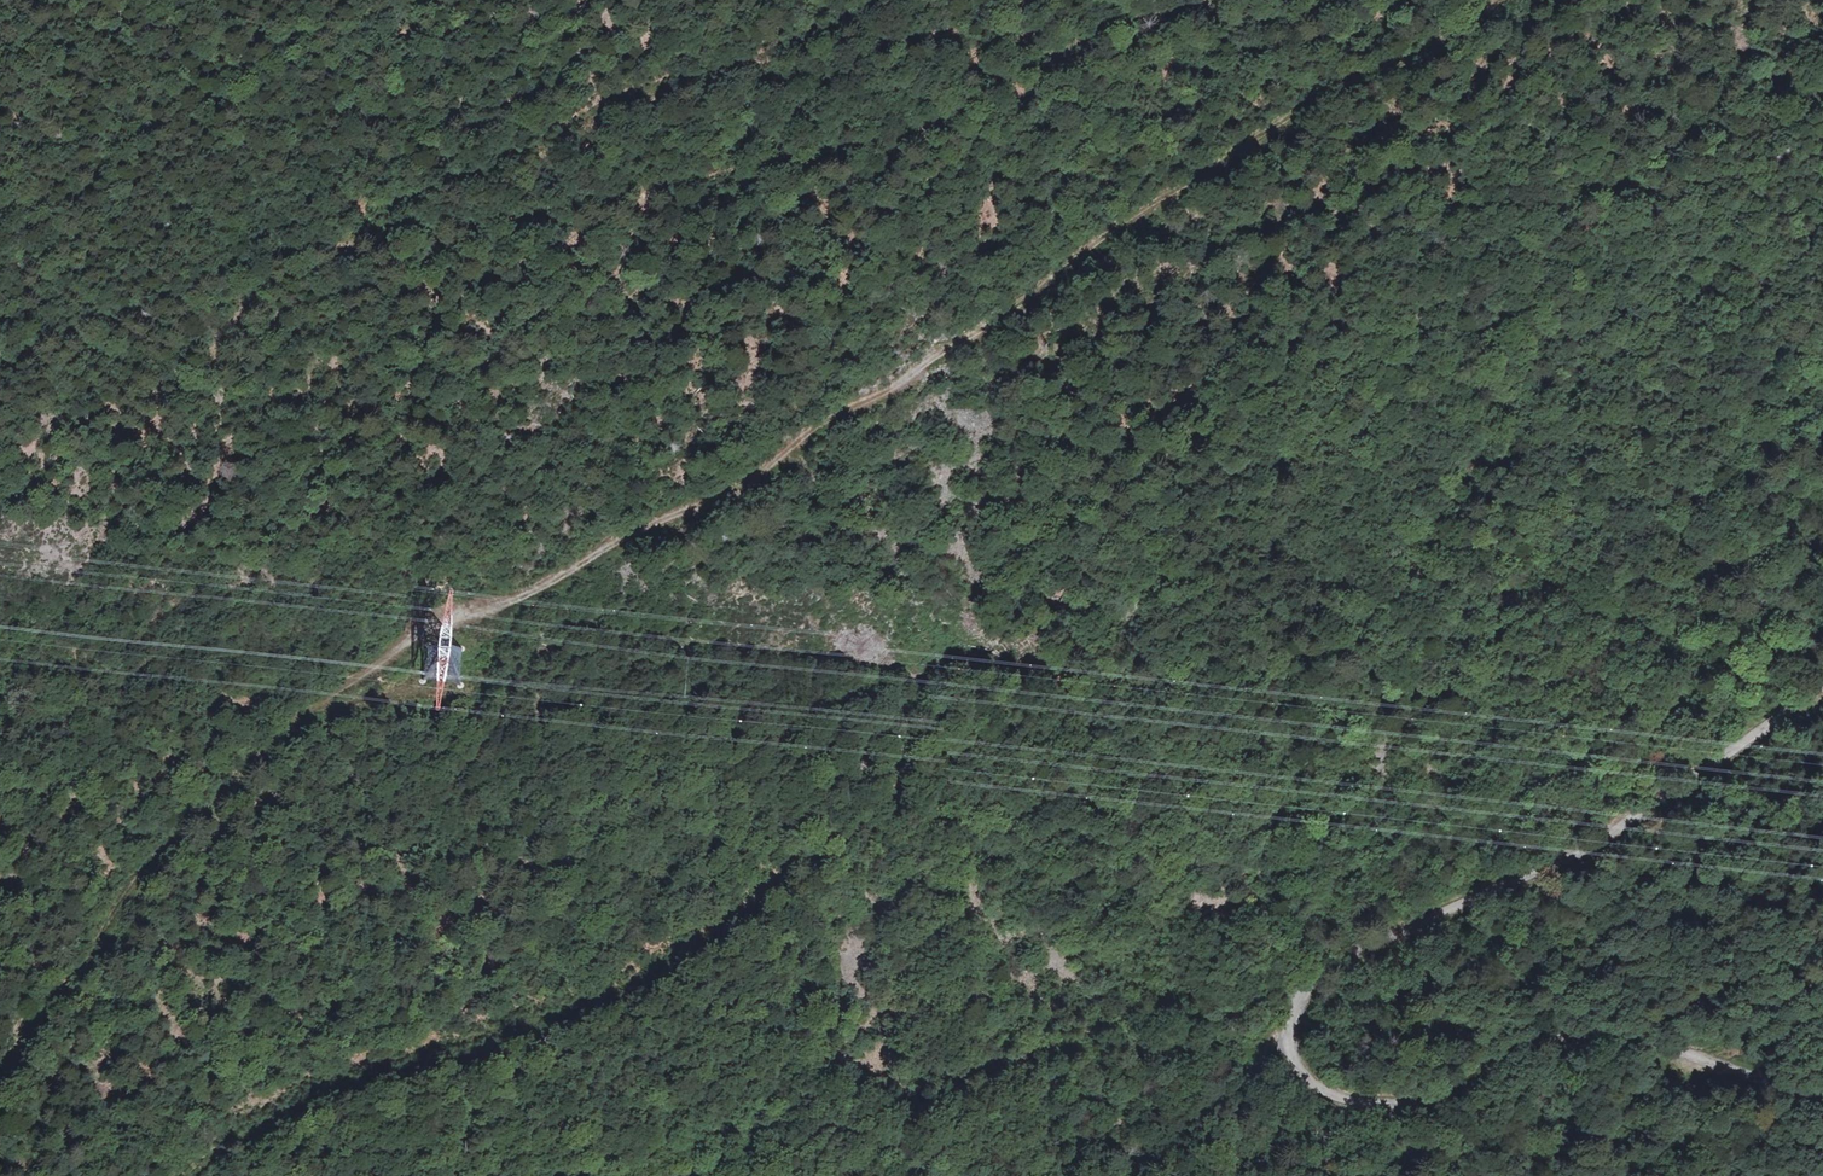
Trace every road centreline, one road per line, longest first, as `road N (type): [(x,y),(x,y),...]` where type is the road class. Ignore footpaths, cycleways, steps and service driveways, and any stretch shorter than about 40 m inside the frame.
road 1 (track): [(0,1086),(153,861),(257,758),(432,622),(520,599),(650,523),(745,485),(820,423),(988,328),(1176,190),(1492,0)]
road 2 (tertiary): [(1822,1094),(1644,1042),(1569,1034),(1531,1042),(1428,1101),(1355,1104),(1314,1086),(1290,1040),(1296,1010),(1323,970),(1556,868),(1822,689)]
road 3 (track): [(0,360),(354,229),(395,200),(536,146),(650,86),(808,32),(854,0)]
road 4 (track): [(841,1175),(929,1100),(1024,1065),(1132,1044),(1296,1063)]
road 5 (track): [(1621,1038),(1729,981),(1822,965)]
road 6 (track): [(493,1175),(573,1166),(634,1175)]

